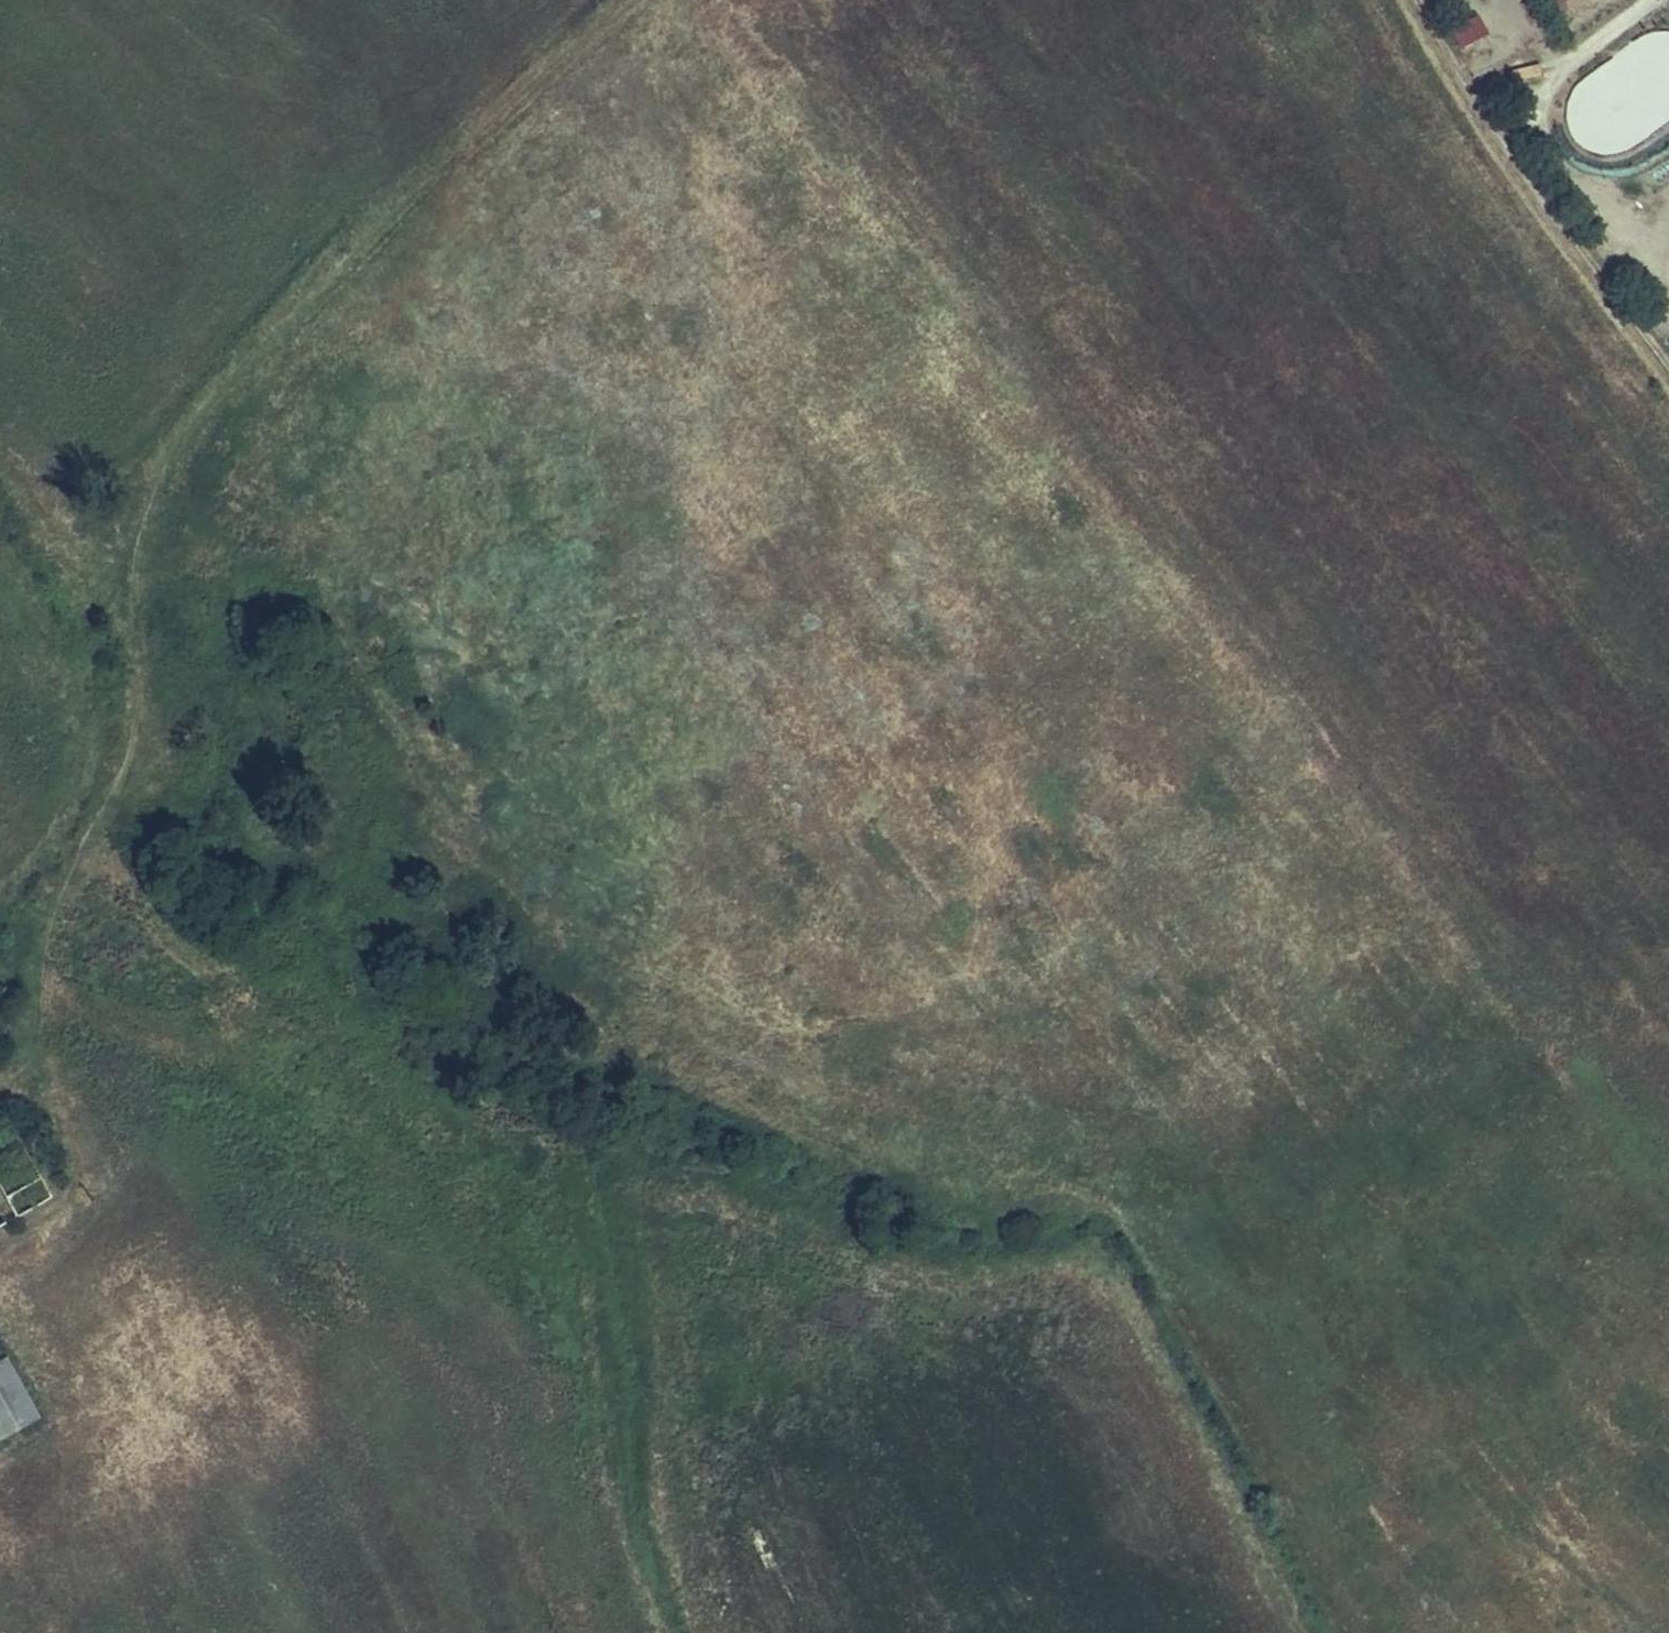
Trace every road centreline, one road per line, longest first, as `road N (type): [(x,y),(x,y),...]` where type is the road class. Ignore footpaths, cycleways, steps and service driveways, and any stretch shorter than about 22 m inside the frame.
road 1 (track): [(630,0),(448,164),(177,436),(123,543)]
road 2 (track): [(1668,369),(1441,57),(1411,0)]

